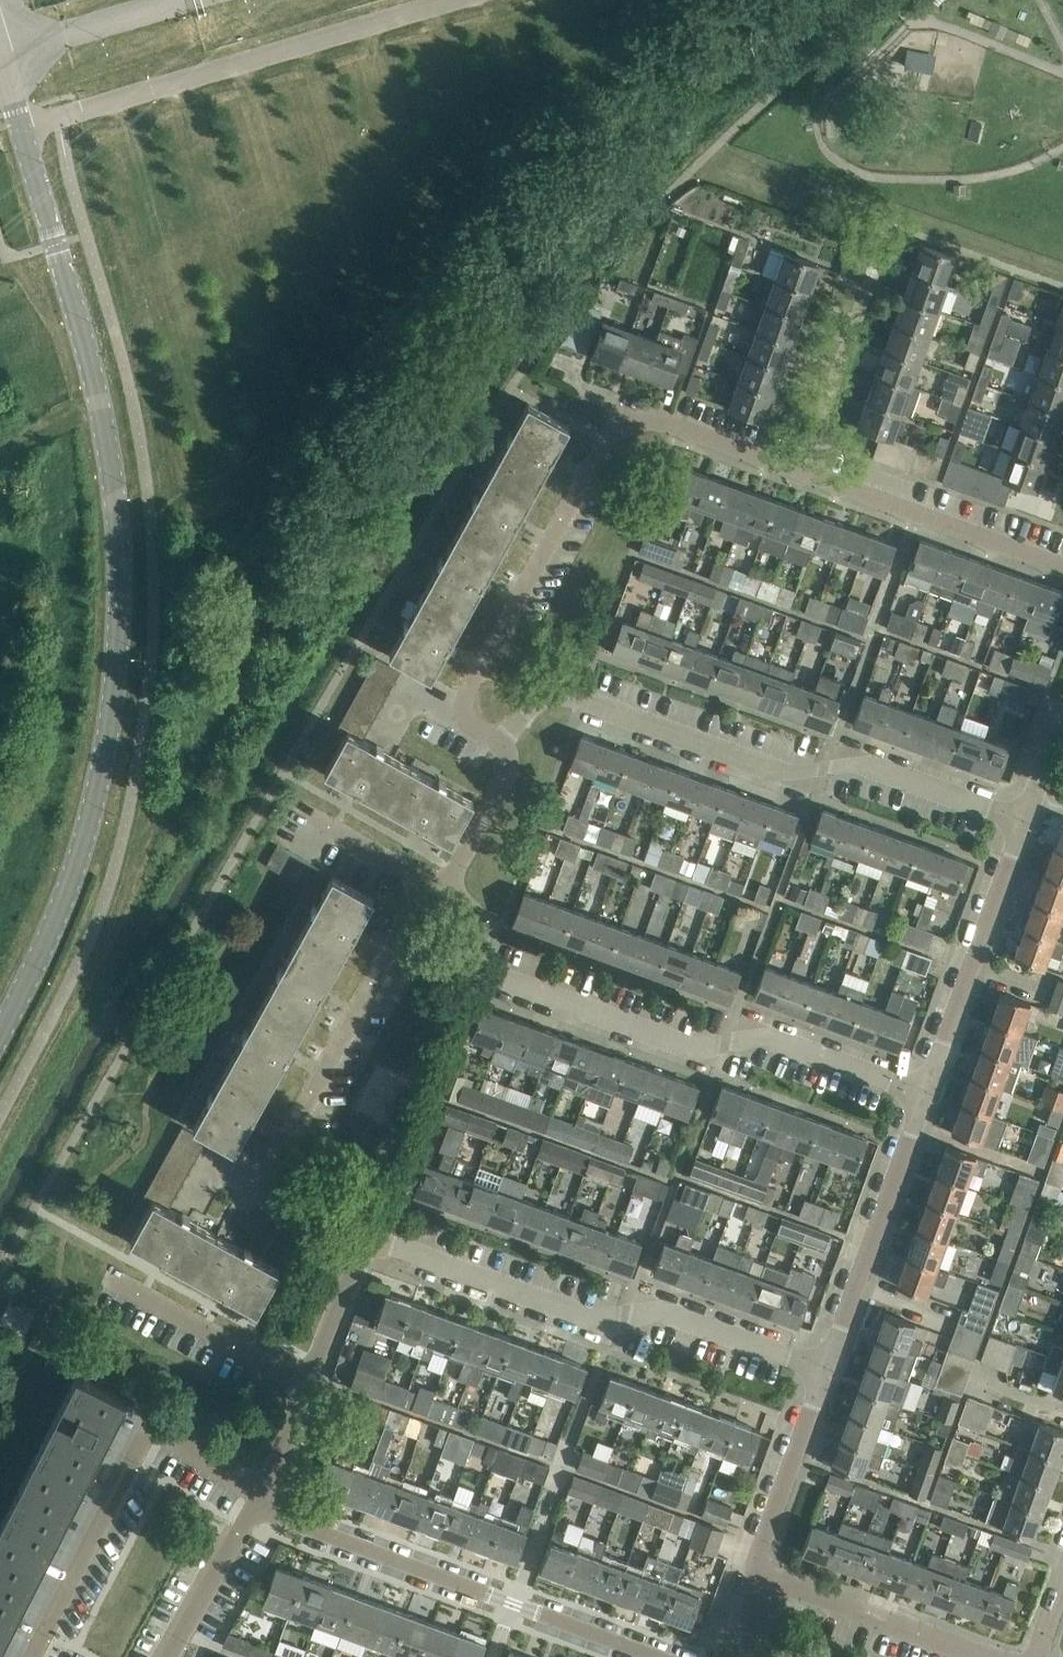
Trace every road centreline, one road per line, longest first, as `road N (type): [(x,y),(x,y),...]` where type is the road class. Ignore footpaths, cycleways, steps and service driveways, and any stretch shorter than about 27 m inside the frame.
road 1 (unclassified): [(0,1033),(73,875),(103,771),(121,603),(112,456),(22,129)]
road 2 (residential): [(499,741),(474,726),(464,712),(466,692),(605,440),(624,421),(679,425),(1062,565)]
road 3 (residential): [(1024,822),(865,764),(790,771),(565,694),(544,698),(499,741)]
road 4 (residential): [(926,1093),(766,1035),(688,1046),(498,975),(484,967),(480,926),(468,905),(444,891)]
road 5 (residential): [(826,1368),(669,1311),(586,1316),(395,1245),(362,1243)]
road 6 (residential): [(362,1243),(280,1210),(270,1167),(427,882)]
road 7 (unclassified): [(22,129),(449,0)]
road 8 (residential): [(663,1656),(287,1518),(261,1493)]
road 9 (residential): [(33,1656),(154,1422),(244,1477)]
road 10 (unclassified): [(826,1368),(926,1093)]
road 11 (unclassified): [(926,1093),(1024,822)]
road 12 (unclassified): [(992,1656),(757,1572)]
road 13 (residential): [(308,1381),(109,1275)]
road 14 (unclassified): [(757,1572),(826,1368)]
road 15 (residential): [(261,1493),(171,1656)]
road 16 (residential): [(444,891),(506,778),(508,752),(499,741)]
road 17 (residential): [(298,807),(427,882)]
road 18 (unclassified): [(308,1381),(362,1243)]
road 19 (unclassified): [(261,1493),(308,1381)]

